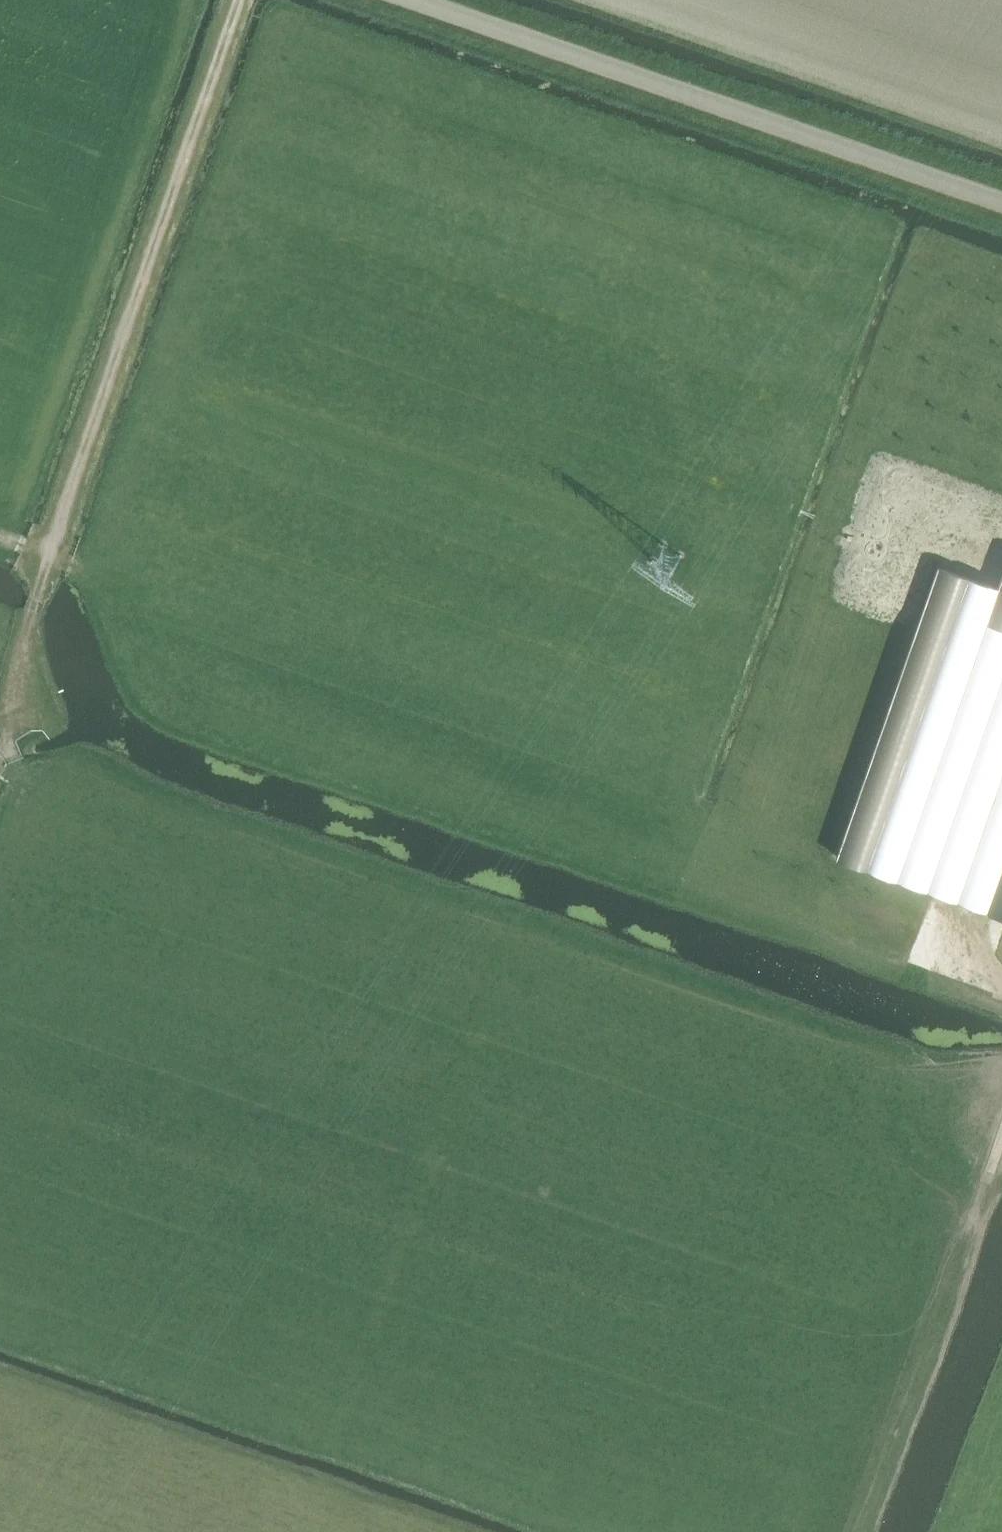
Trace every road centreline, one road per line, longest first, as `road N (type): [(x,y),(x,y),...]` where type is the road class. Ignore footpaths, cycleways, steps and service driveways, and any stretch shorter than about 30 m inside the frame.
road 1 (track): [(0,762),(47,560),(237,0)]
road 2 (tertiary): [(1001,206),(413,0)]

